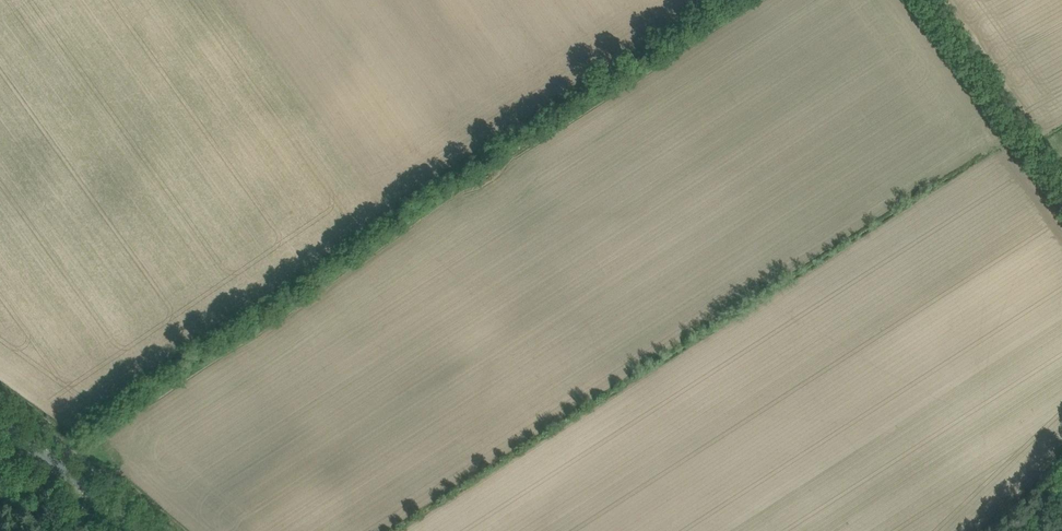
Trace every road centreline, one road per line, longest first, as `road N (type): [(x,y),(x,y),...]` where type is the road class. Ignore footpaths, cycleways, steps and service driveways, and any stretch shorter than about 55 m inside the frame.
road 1 (secondary): [(135,530),(0,425)]

